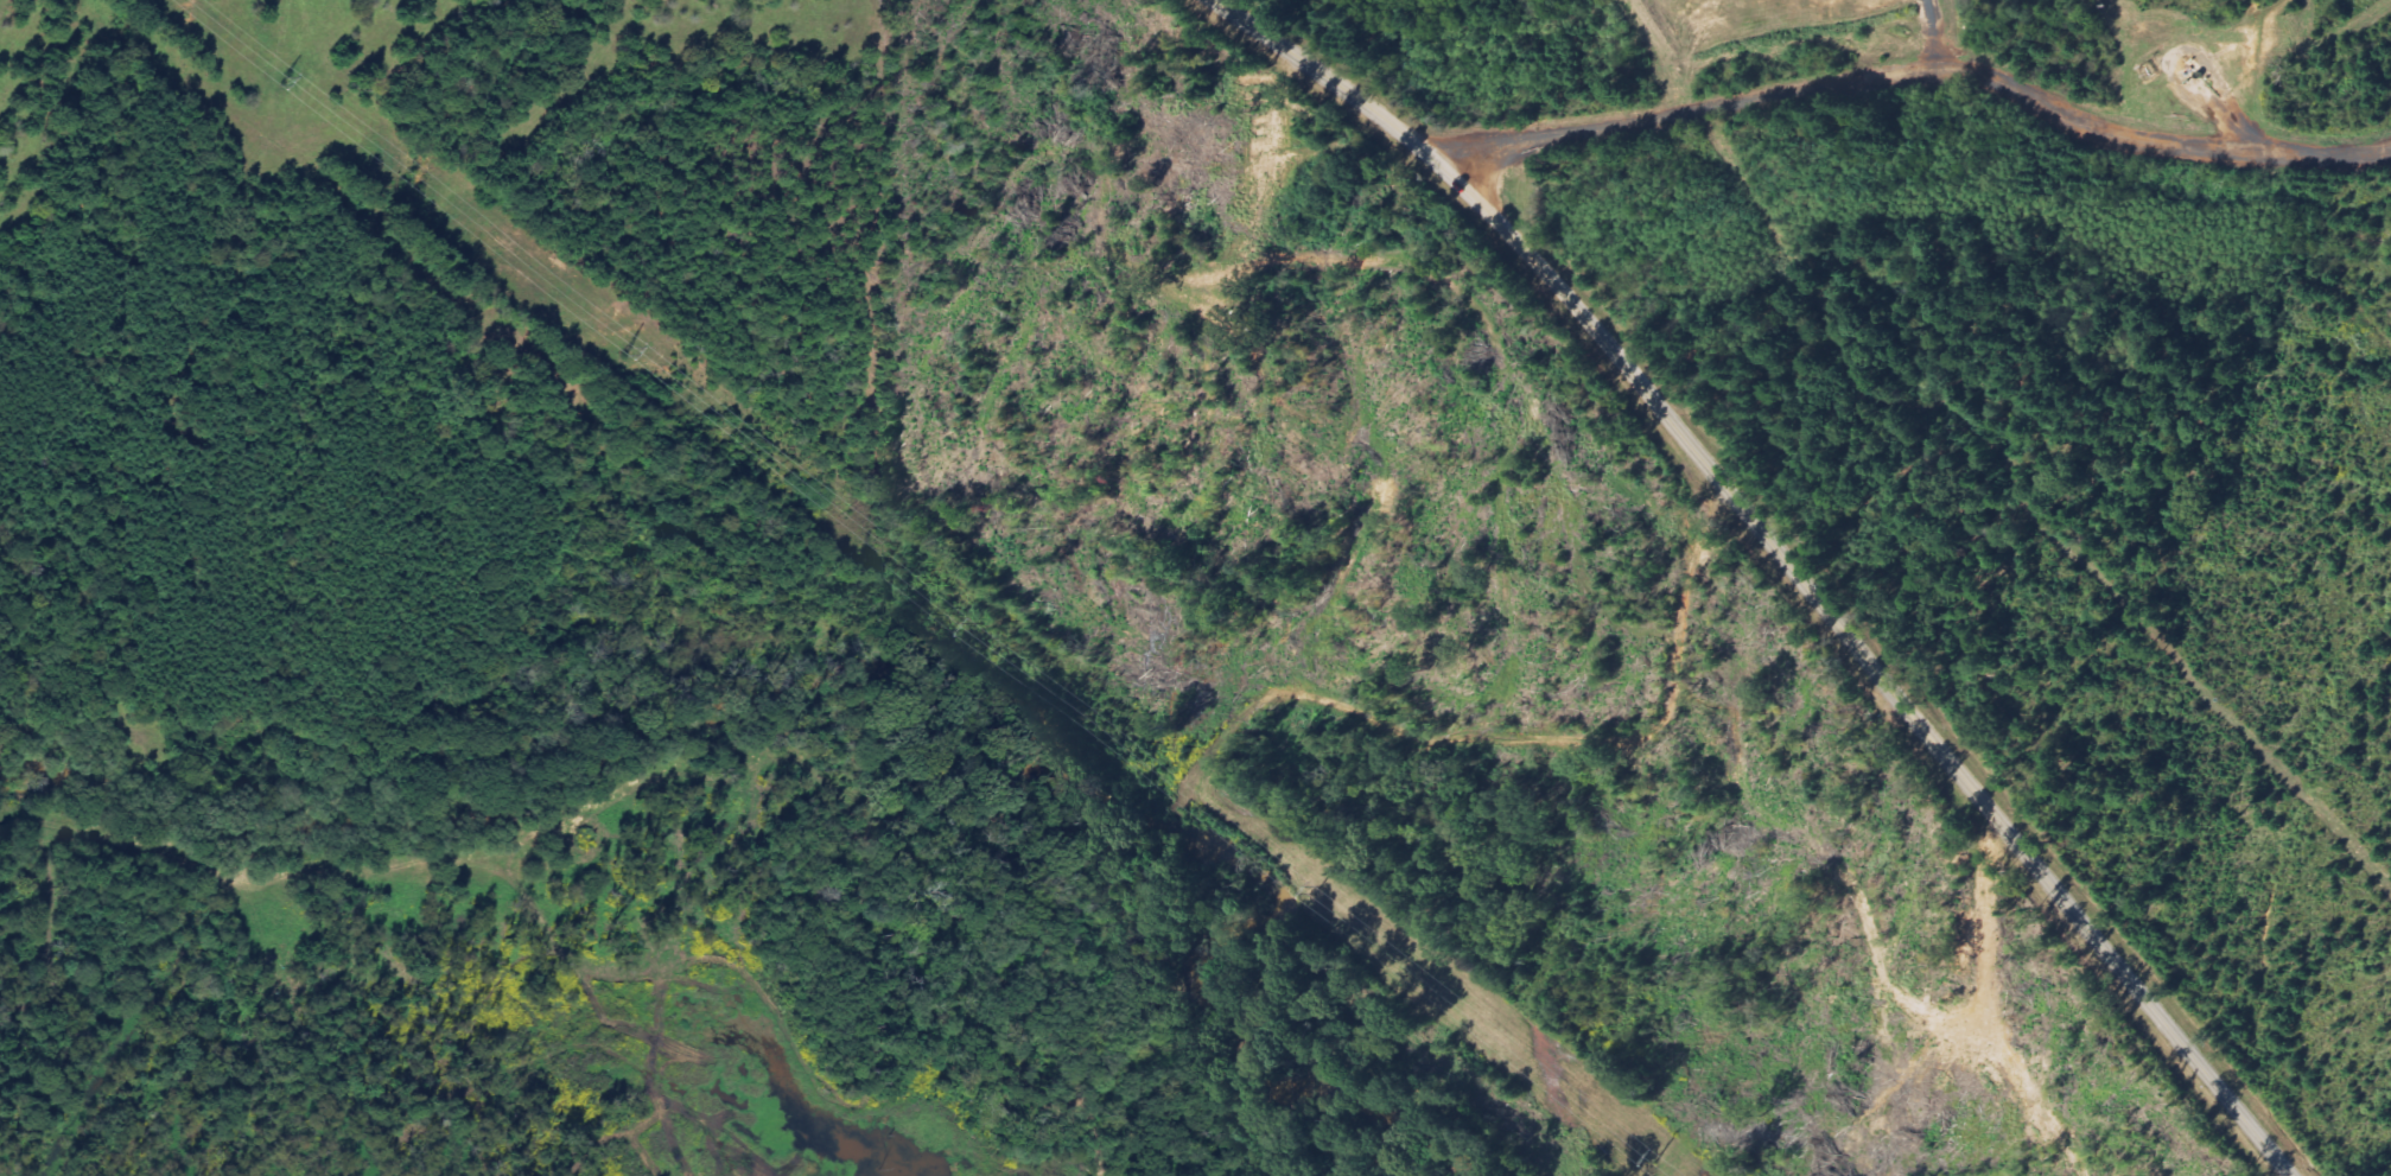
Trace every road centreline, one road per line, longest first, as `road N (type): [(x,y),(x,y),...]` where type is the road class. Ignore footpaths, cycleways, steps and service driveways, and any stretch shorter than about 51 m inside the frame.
road 1 (tertiary): [(2288,1175),(1532,258),(1373,113),(1207,0)]

